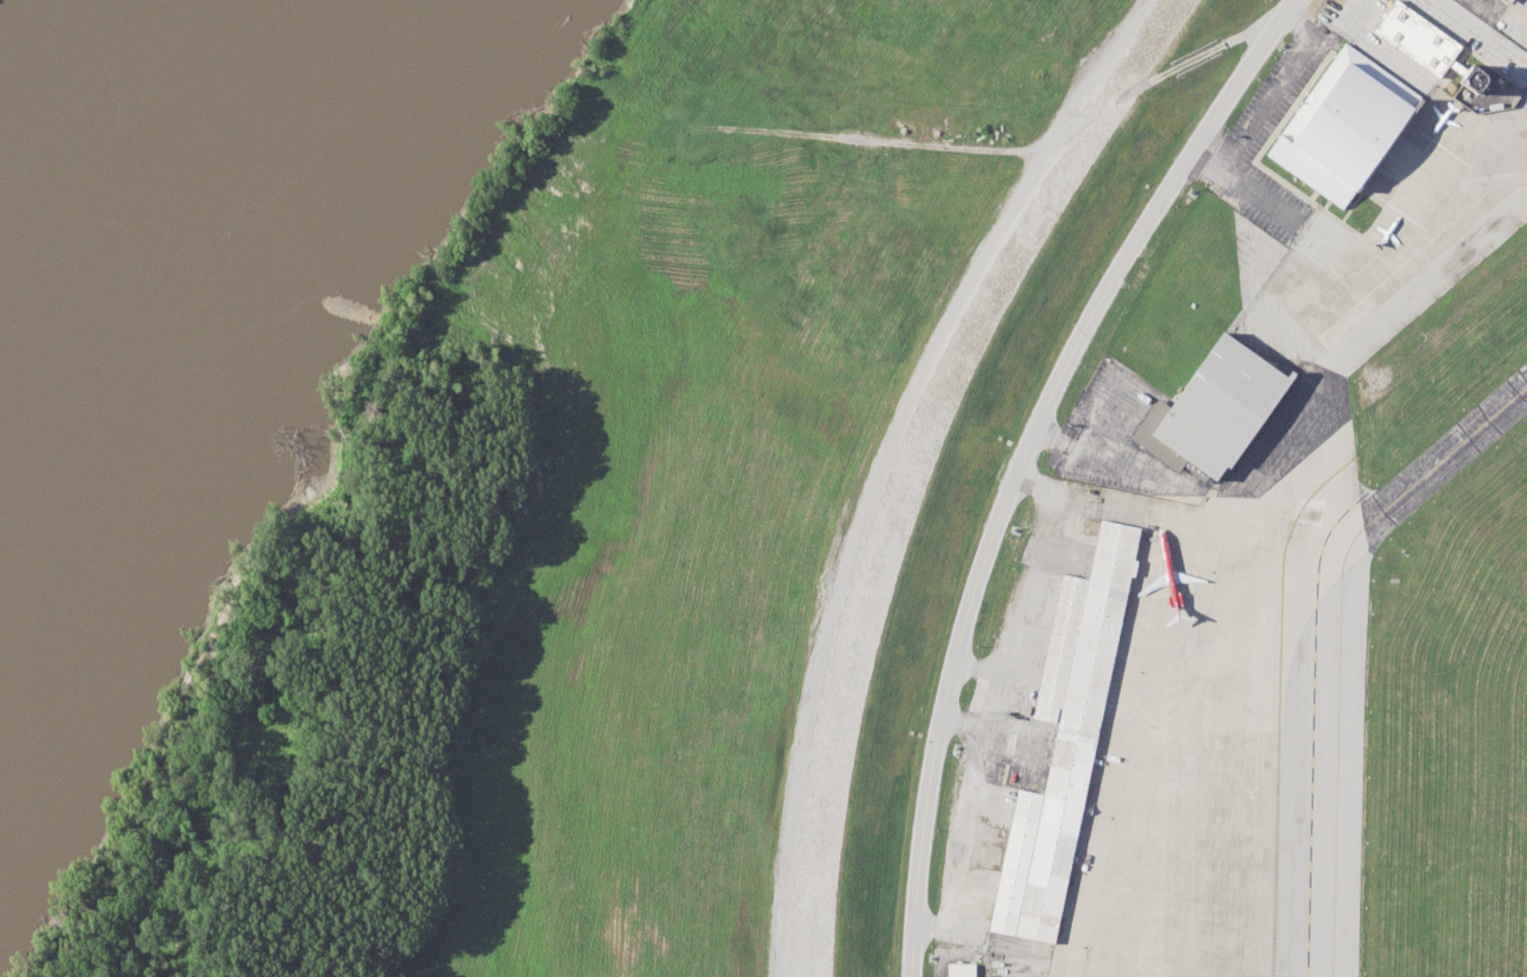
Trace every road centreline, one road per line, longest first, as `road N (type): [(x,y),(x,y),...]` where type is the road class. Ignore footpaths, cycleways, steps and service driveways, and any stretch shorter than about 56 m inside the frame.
road 1 (residential): [(907,976),(948,671),(1015,472),(1096,304),(1292,0)]

